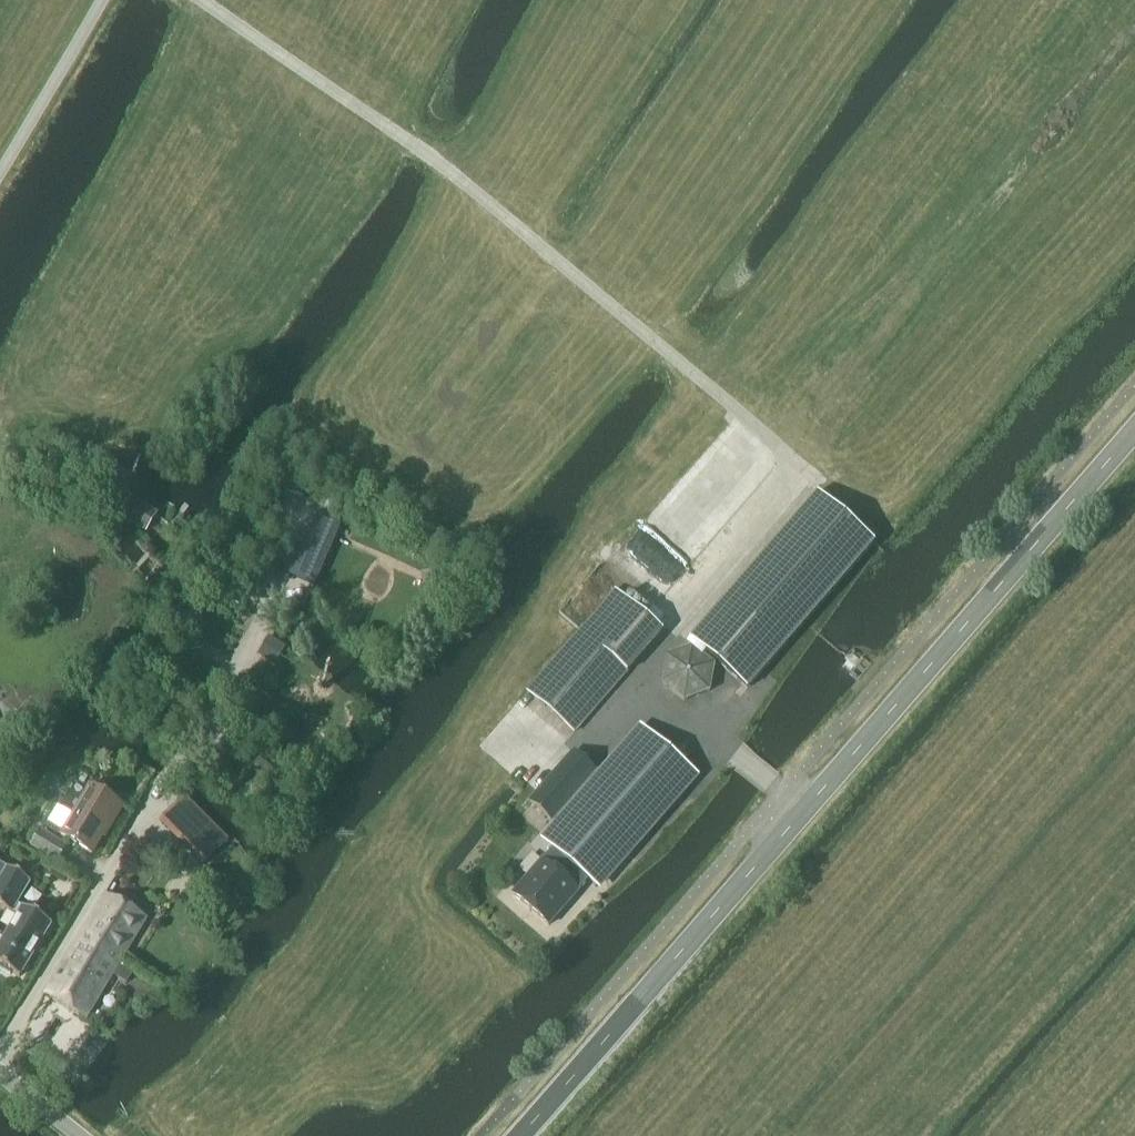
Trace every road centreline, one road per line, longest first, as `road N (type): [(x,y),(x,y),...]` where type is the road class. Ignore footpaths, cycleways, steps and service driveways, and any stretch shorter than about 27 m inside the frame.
road 1 (track): [(650,688),(654,660),(793,496),(798,469),(455,174),(329,98),(200,0)]
road 2 (tertiary): [(517,1135),(1134,432)]
road 3 (track): [(0,173),(103,0)]

